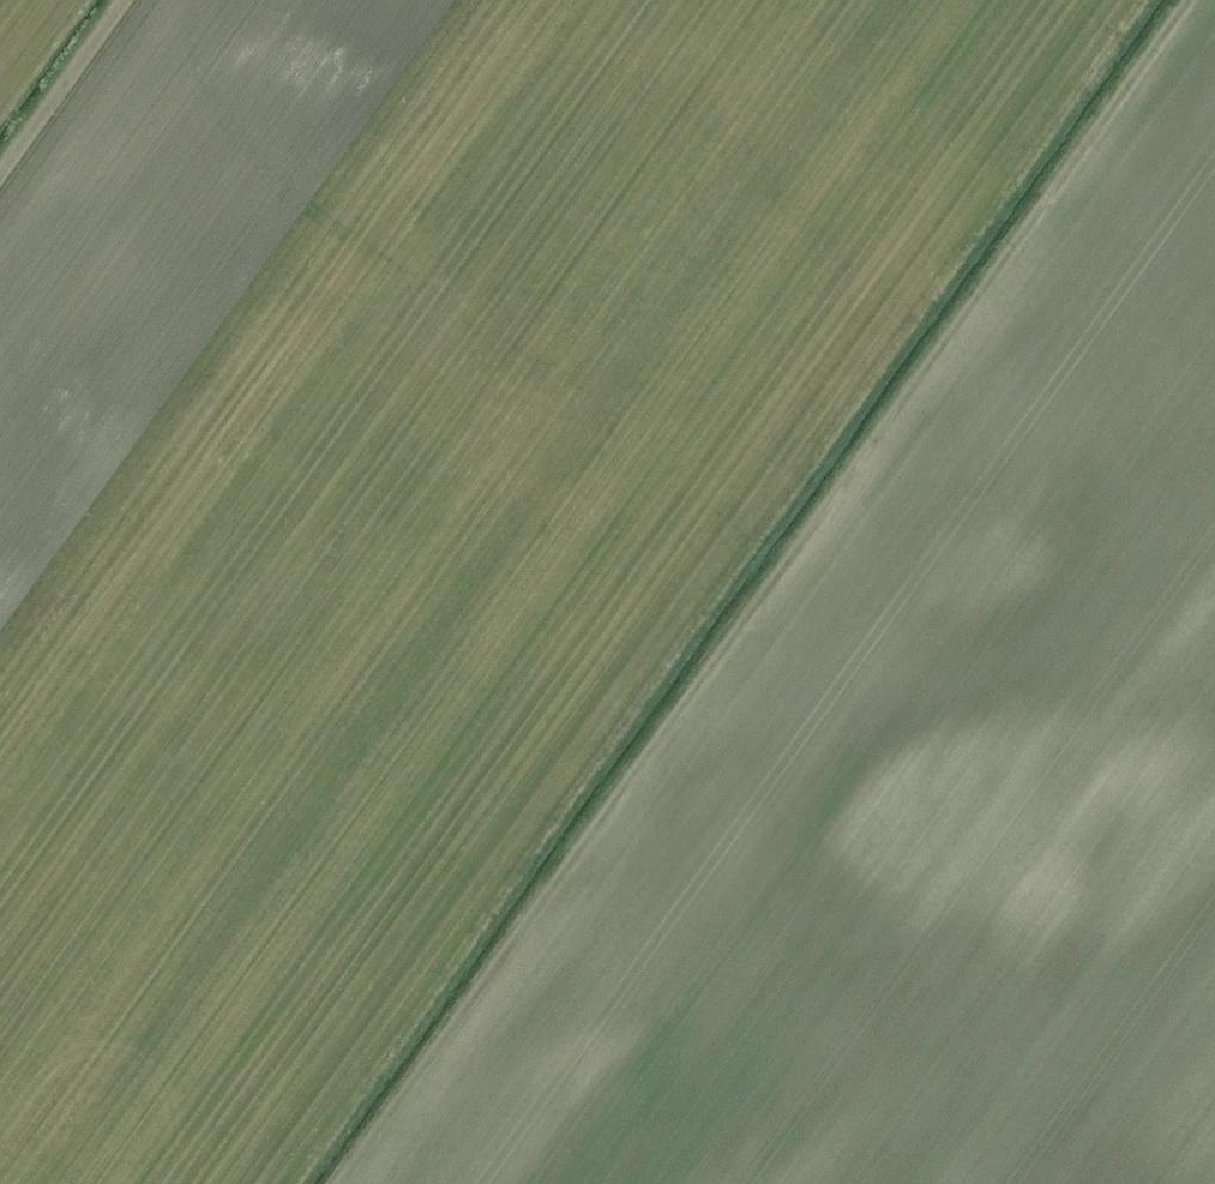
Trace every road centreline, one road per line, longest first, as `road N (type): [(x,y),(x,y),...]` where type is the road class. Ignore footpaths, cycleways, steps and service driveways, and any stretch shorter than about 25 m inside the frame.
road 1 (track): [(1116,112),(1196,0)]

